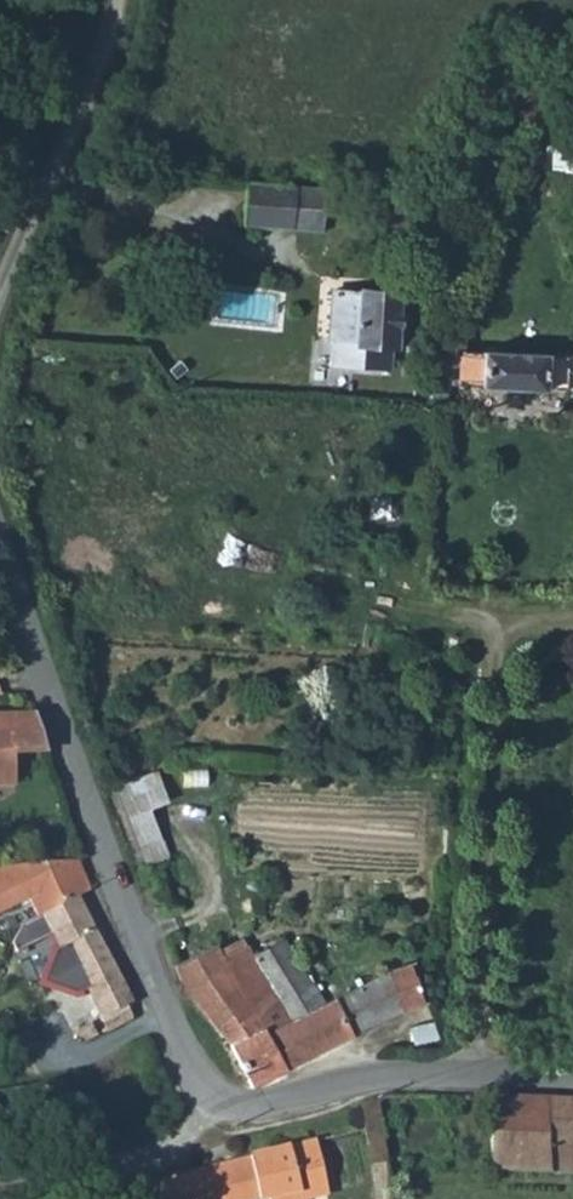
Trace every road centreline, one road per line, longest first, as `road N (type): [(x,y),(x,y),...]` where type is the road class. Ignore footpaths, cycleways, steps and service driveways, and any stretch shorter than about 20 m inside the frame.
road 1 (unclassified): [(572,1074),(421,1074),(248,1105),(215,1094),(196,1076),(74,784),(0,546)]
road 2 (track): [(476,1074),(478,920),(504,625),(572,623)]
road 3 (unclassified): [(0,286),(92,87),(117,0)]
road 4 (track): [(215,1094),(184,1139),(124,1173),(0,1190)]

